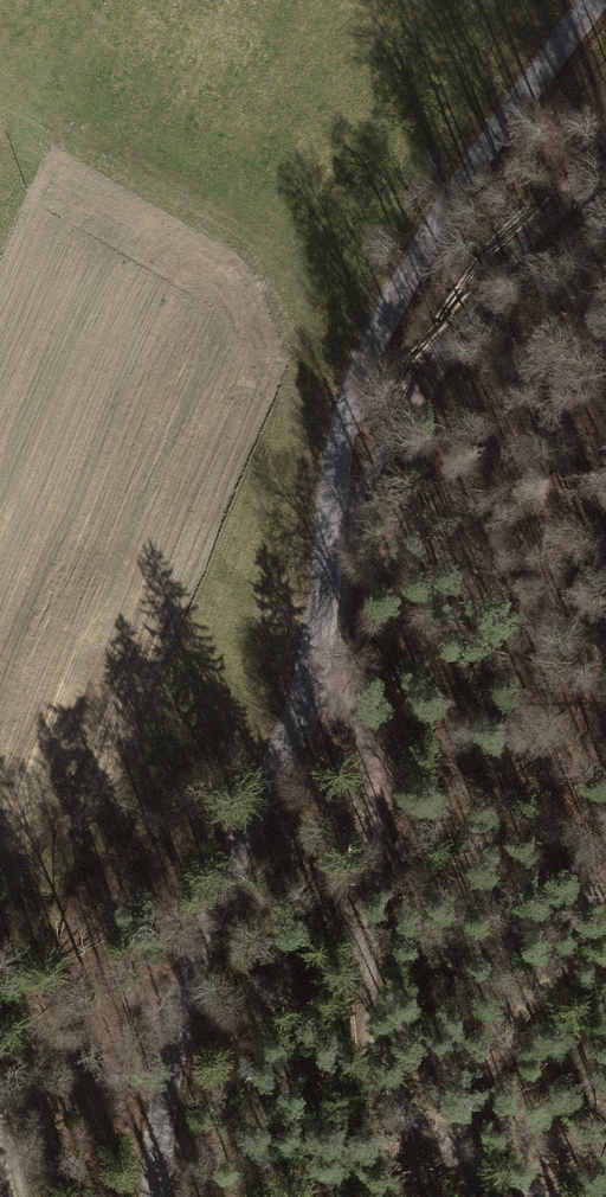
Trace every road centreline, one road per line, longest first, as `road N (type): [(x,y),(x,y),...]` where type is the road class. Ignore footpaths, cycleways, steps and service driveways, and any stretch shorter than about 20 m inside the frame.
road 1 (tertiary): [(591,0),(425,244),(349,412),(309,678),(221,898),(165,1159),(166,1196)]
road 2 (track): [(309,678),(372,749),(367,985),(398,1099),(548,1196)]
road 3 (track): [(336,496),(411,410),(493,279),(605,176)]

